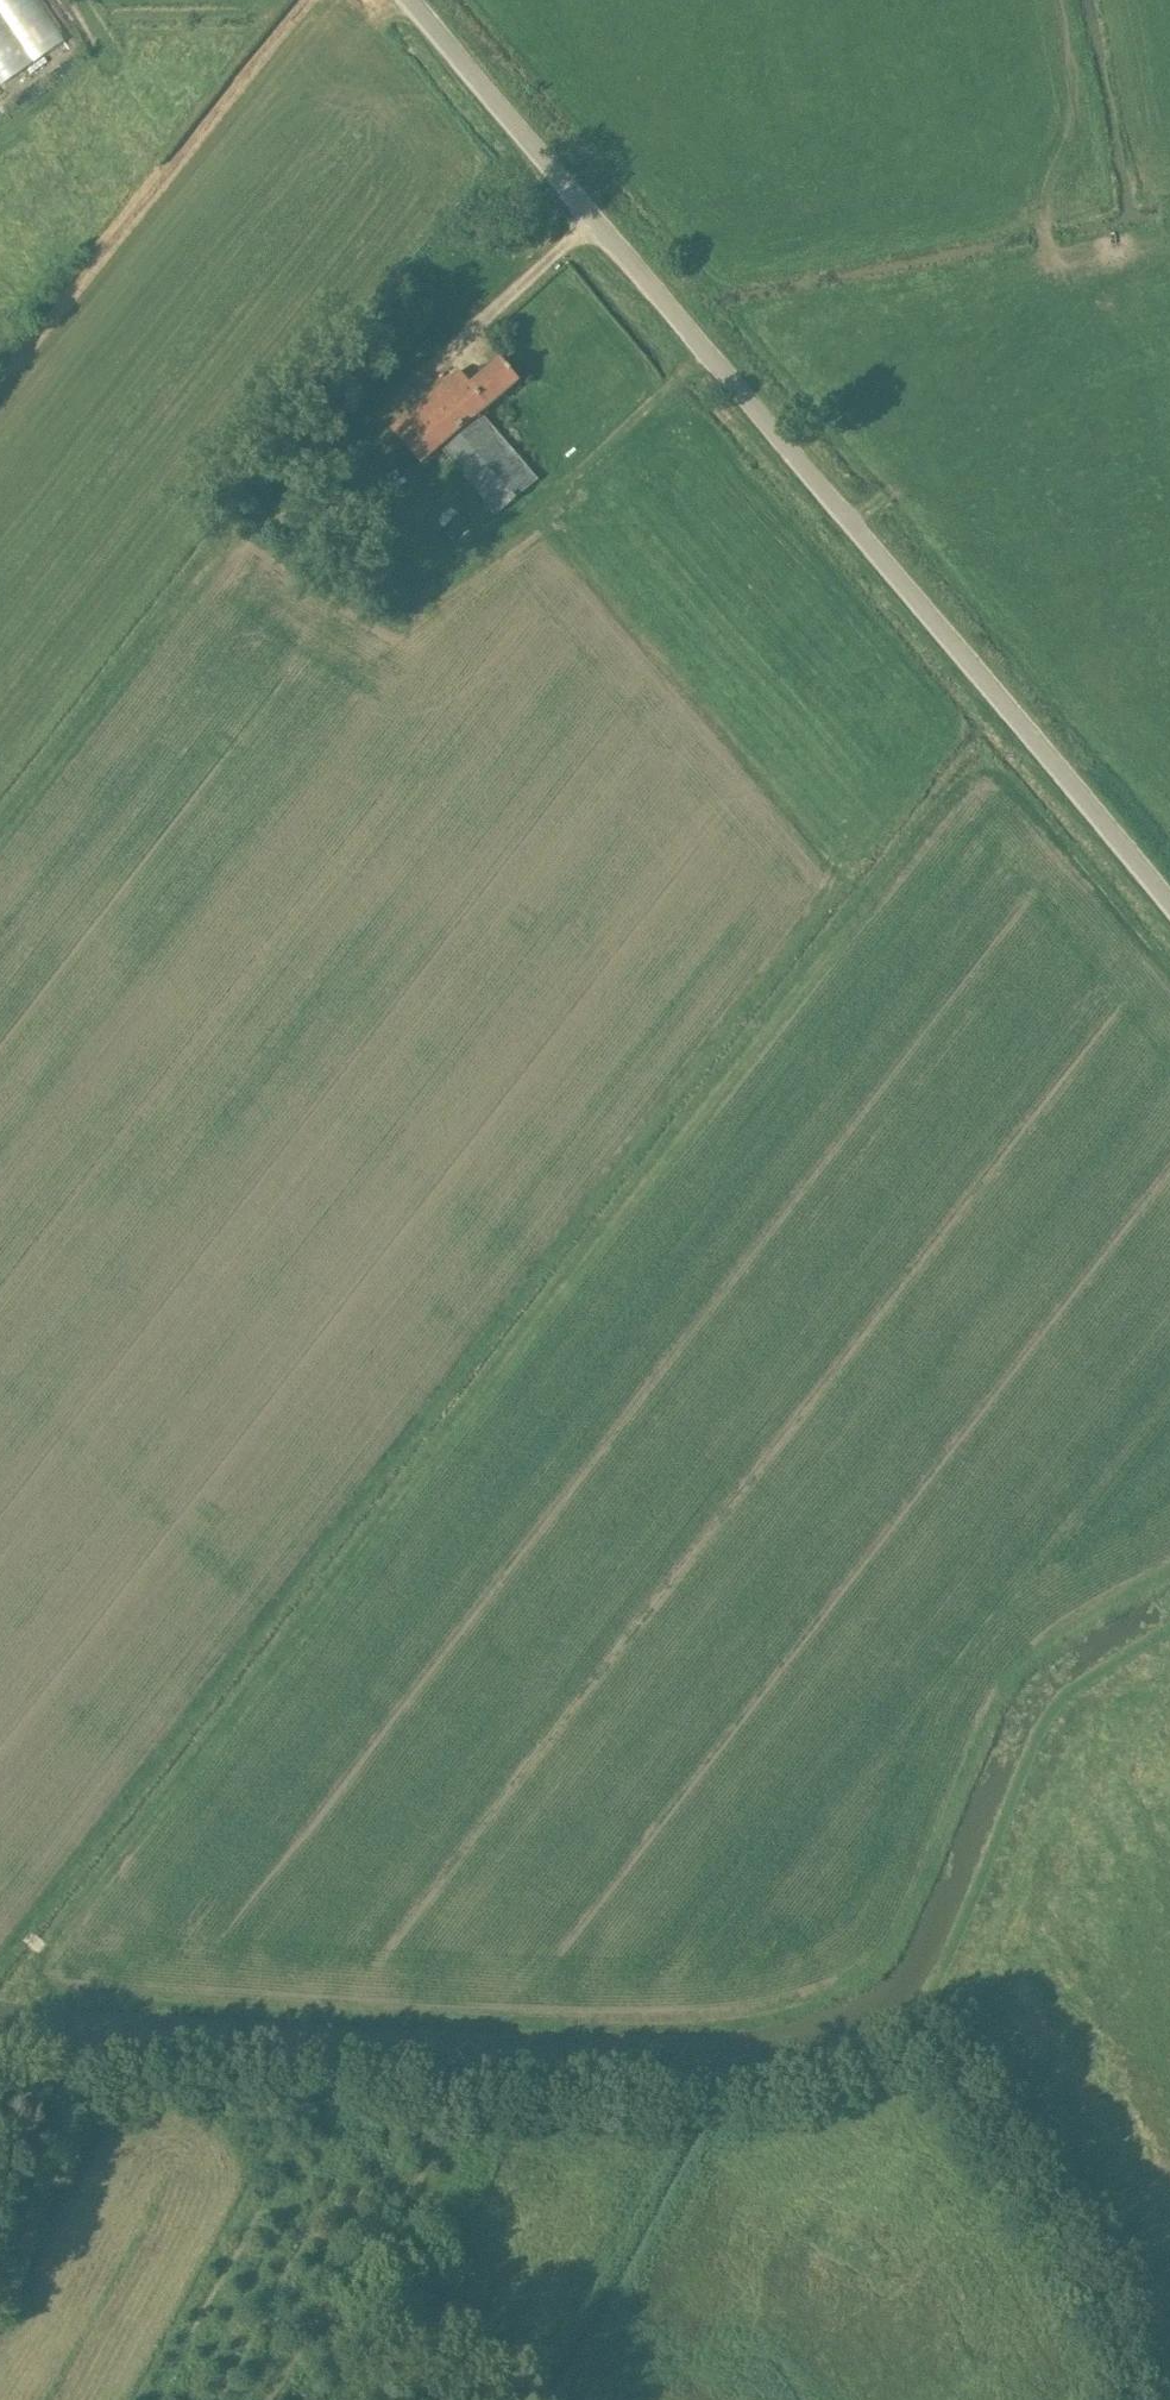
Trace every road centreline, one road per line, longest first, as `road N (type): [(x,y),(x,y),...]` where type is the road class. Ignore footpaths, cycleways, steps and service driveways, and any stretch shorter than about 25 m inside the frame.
road 1 (track): [(0,2041),(767,2082),(884,2035),(923,2042),(1084,2296),(1110,2355),(1110,2399)]
road 2 (unclassified): [(1169,917),(410,0)]

